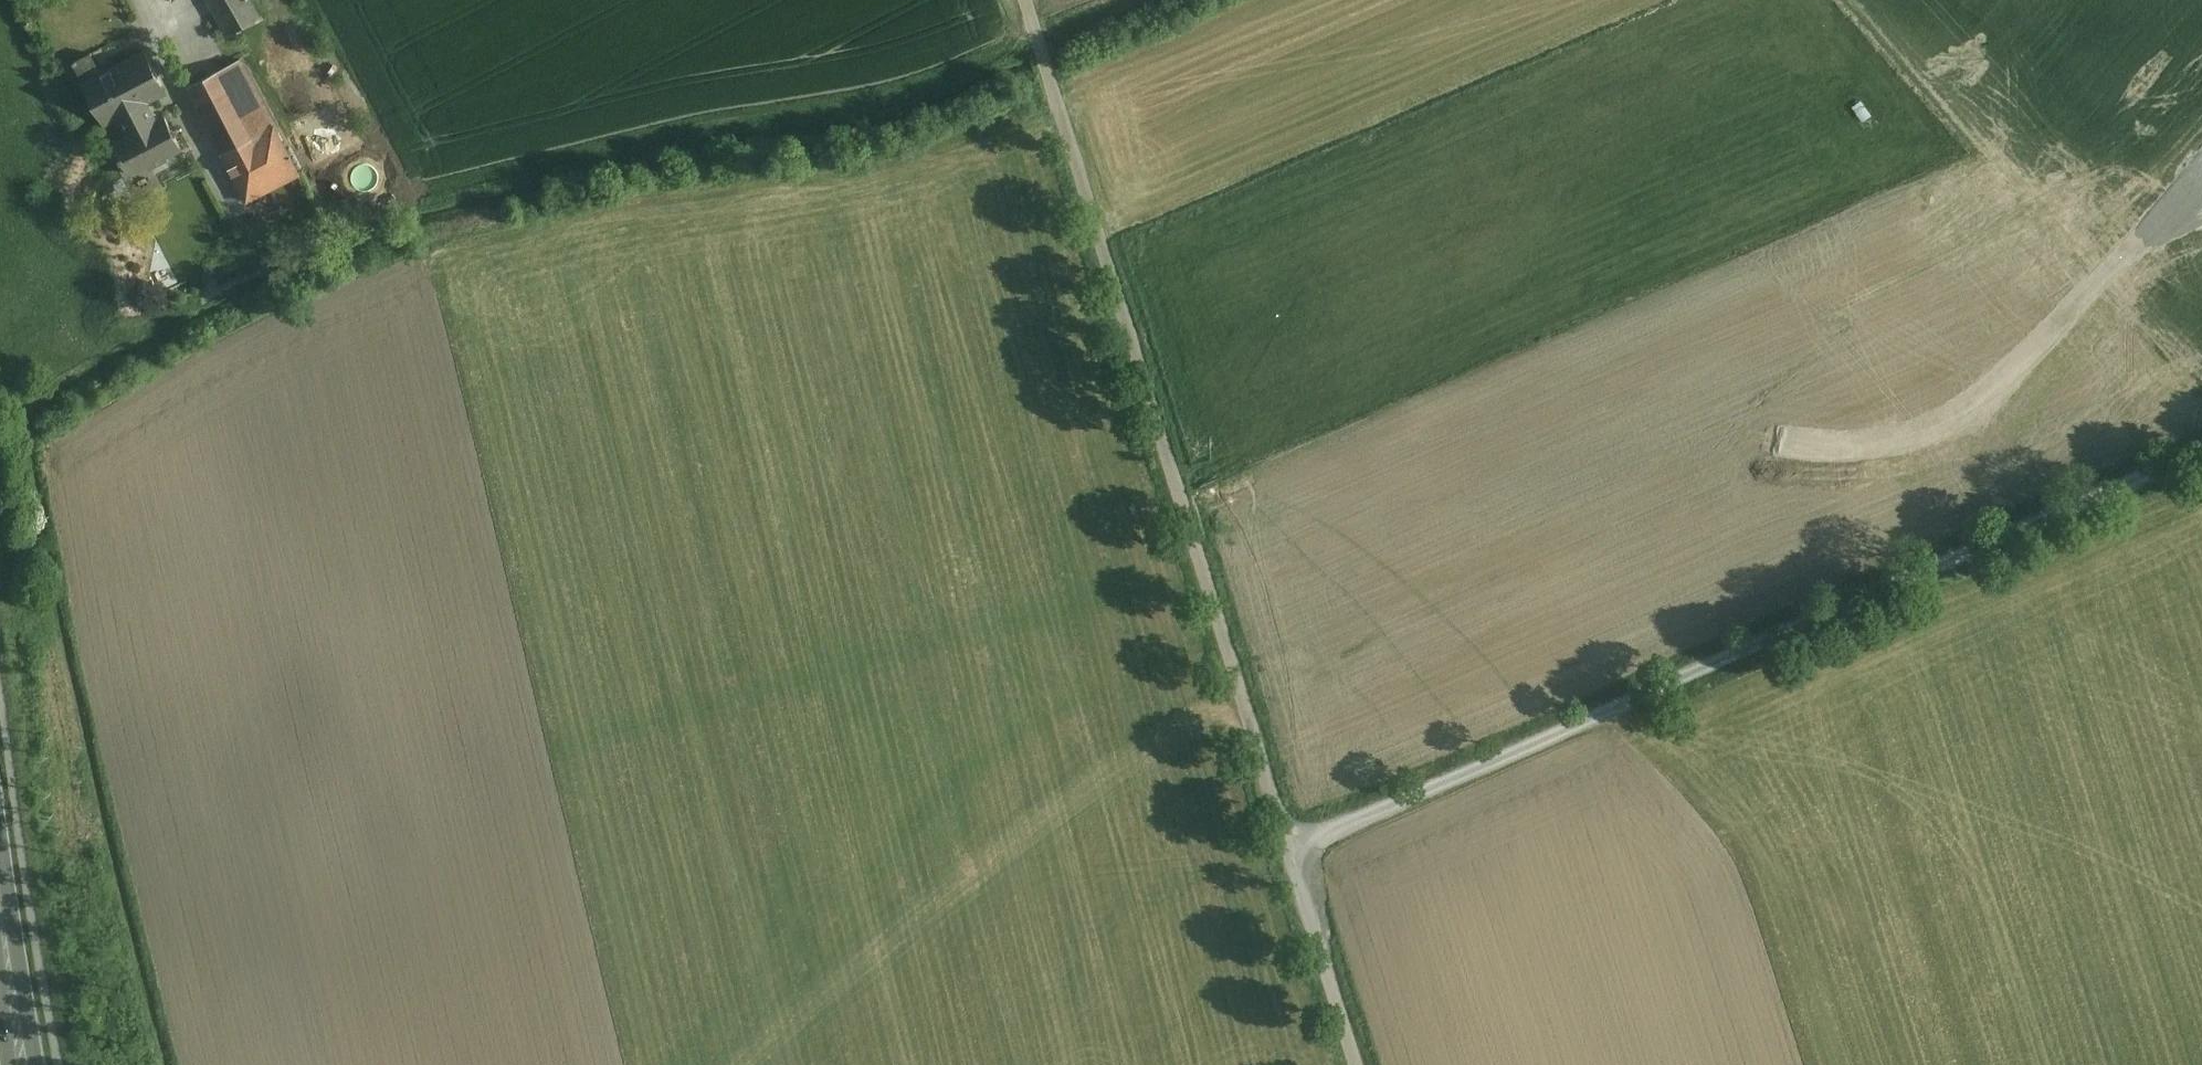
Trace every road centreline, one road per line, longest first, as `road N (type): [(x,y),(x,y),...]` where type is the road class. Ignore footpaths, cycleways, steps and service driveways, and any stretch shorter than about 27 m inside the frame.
road 1 (unclassified): [(1026,0),(1357,1064)]
road 2 (track): [(2201,453),(1291,851)]
road 3 (primary): [(0,898),(25,1064)]

